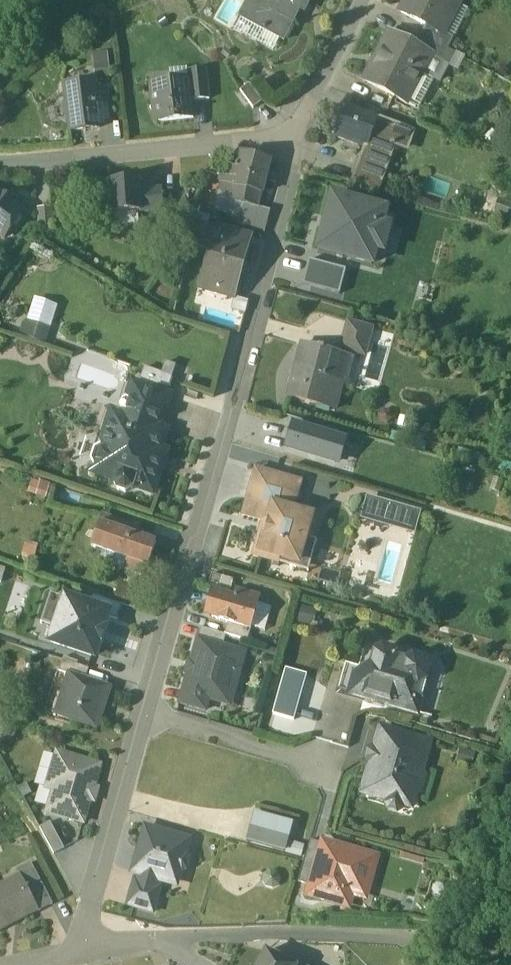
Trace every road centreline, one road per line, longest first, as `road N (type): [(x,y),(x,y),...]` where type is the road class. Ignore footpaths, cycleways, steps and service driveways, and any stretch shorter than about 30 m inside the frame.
road 1 (residential): [(142,715),(292,135)]
road 2 (residential): [(292,135),(0,164)]
road 3 (residential): [(158,941),(449,939)]
road 4 (residential): [(81,958),(142,715)]
road 5 (residential): [(324,768),(142,715)]
road 6 (residential): [(292,135),(362,0)]

